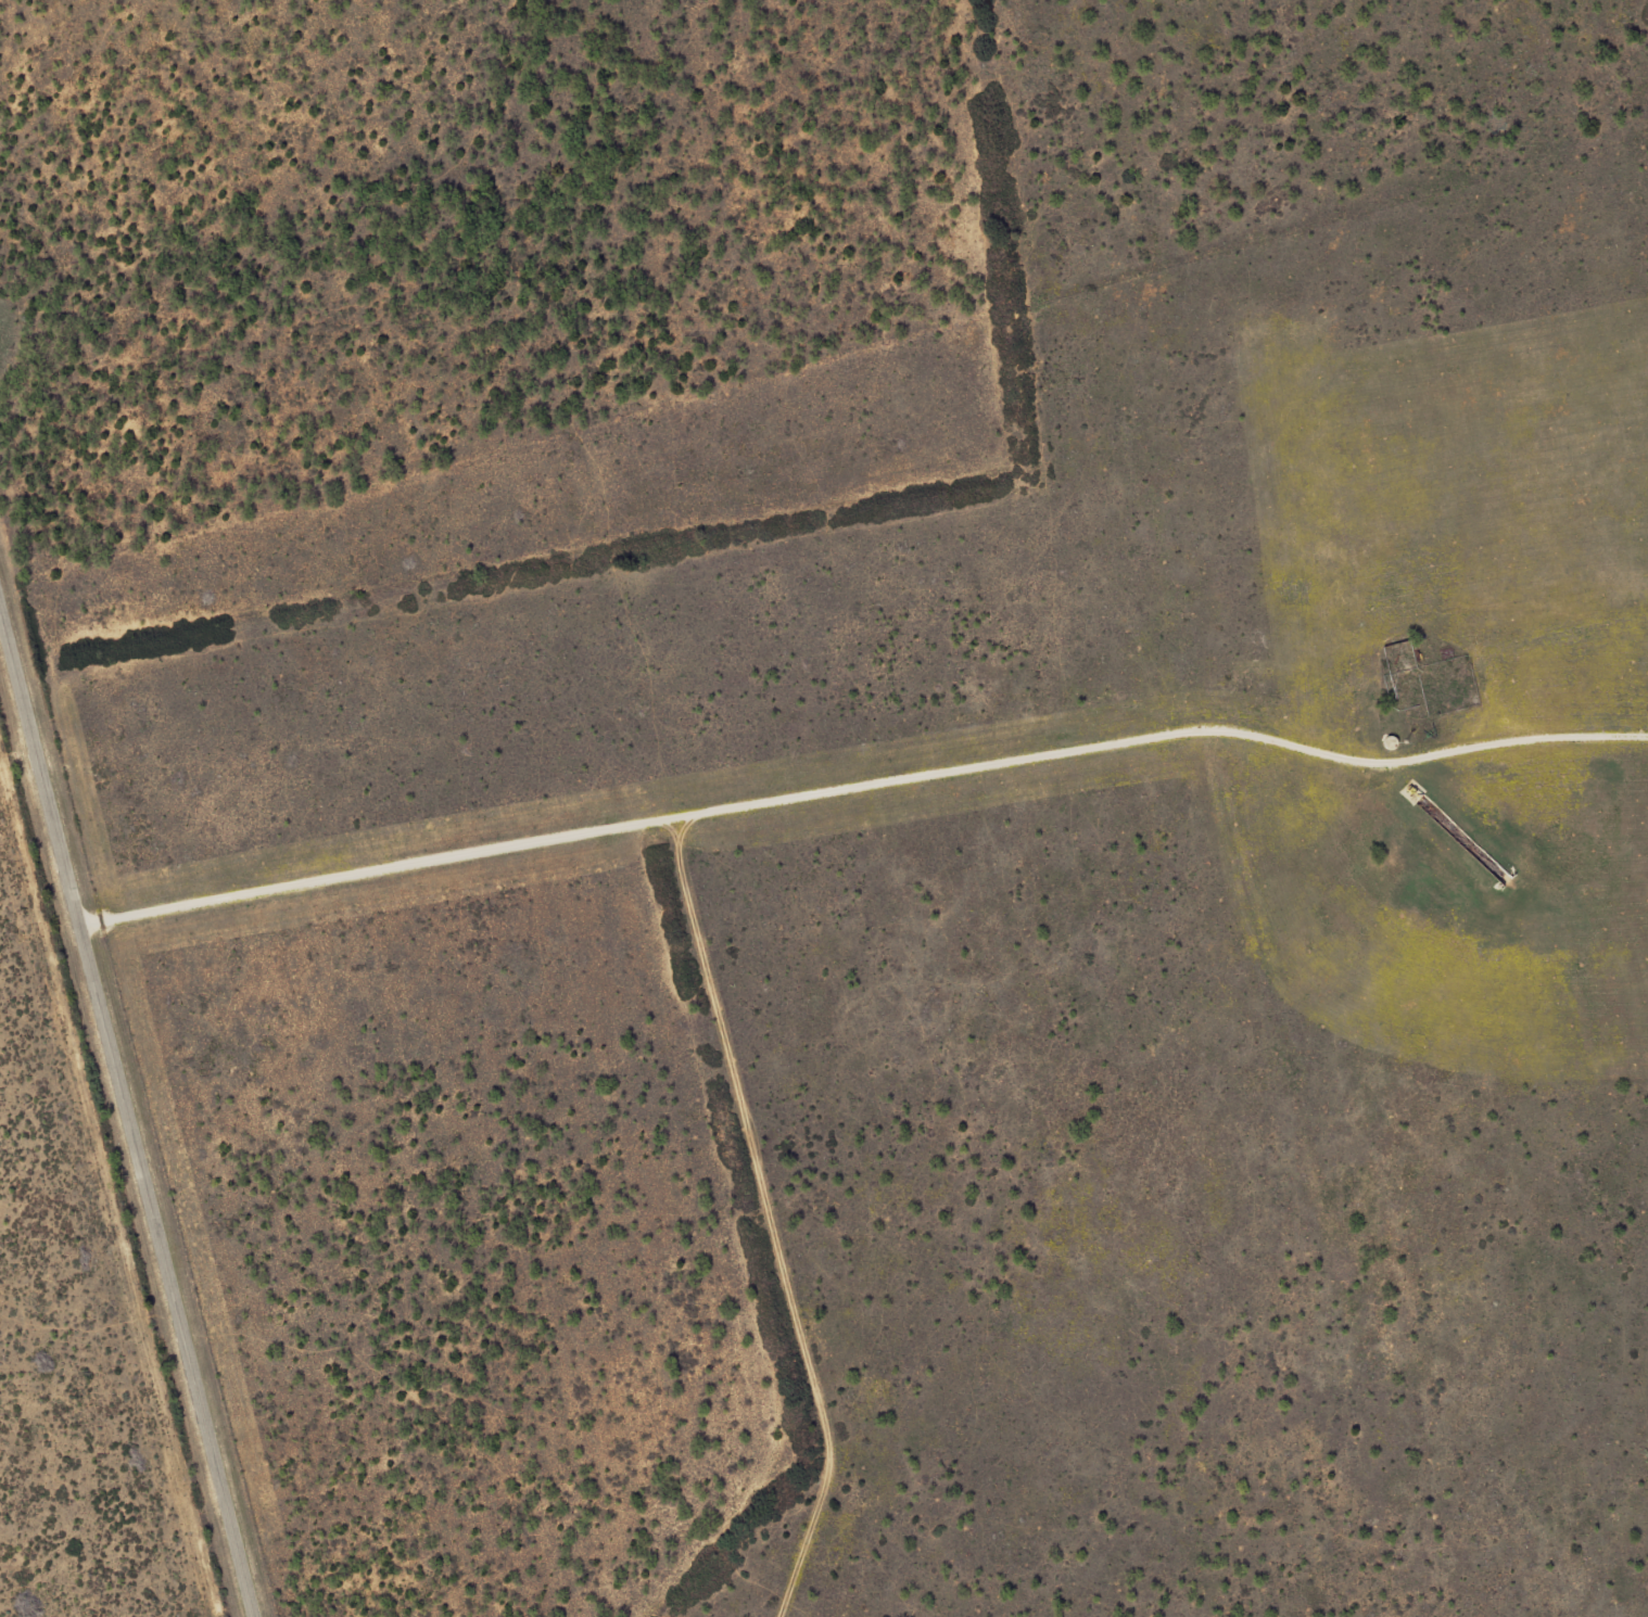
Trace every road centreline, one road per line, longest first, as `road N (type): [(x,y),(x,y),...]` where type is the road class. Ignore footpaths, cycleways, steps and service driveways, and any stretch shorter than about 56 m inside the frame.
road 1 (residential): [(0,612),(244,1616)]

